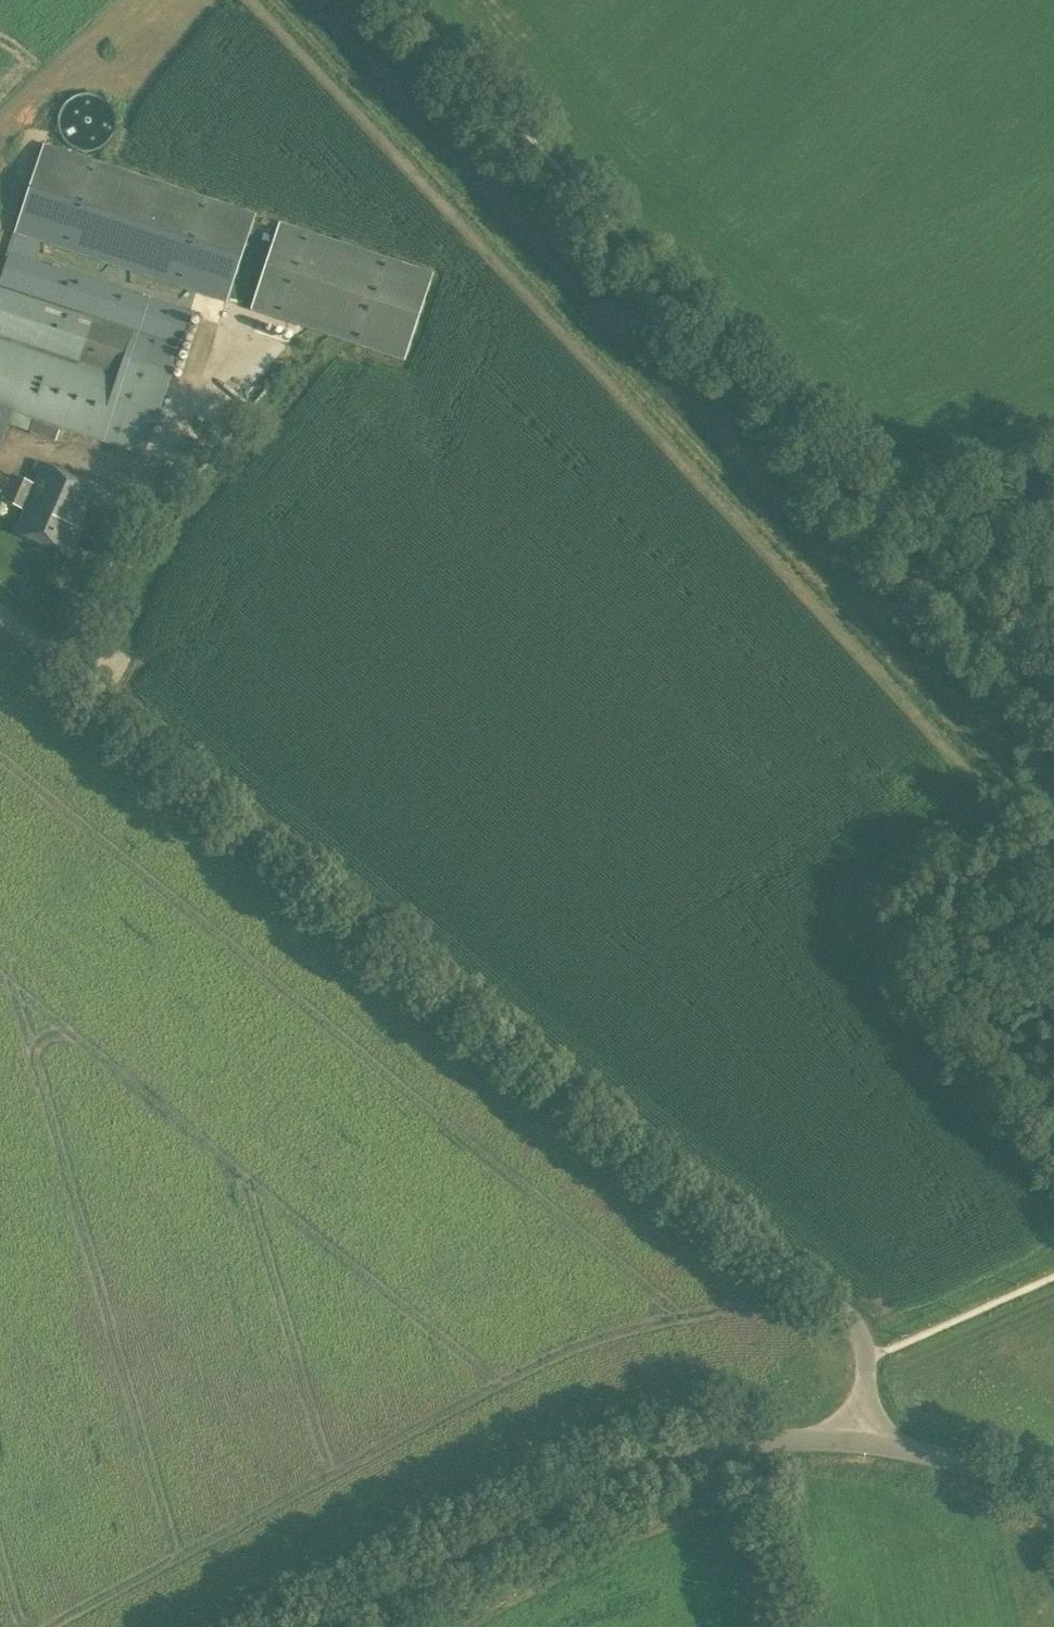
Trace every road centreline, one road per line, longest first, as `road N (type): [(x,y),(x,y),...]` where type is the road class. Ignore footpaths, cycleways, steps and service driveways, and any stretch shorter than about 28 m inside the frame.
road 1 (unclassified): [(863,1442),(863,1338),(825,1291),(0,617)]
road 2 (track): [(1053,709),(390,0)]
road 3 (unclassified): [(340,1626),(679,1458),(729,1447),(863,1442)]
road 4 (unclassified): [(863,1442),(961,1461),(1053,1506)]

